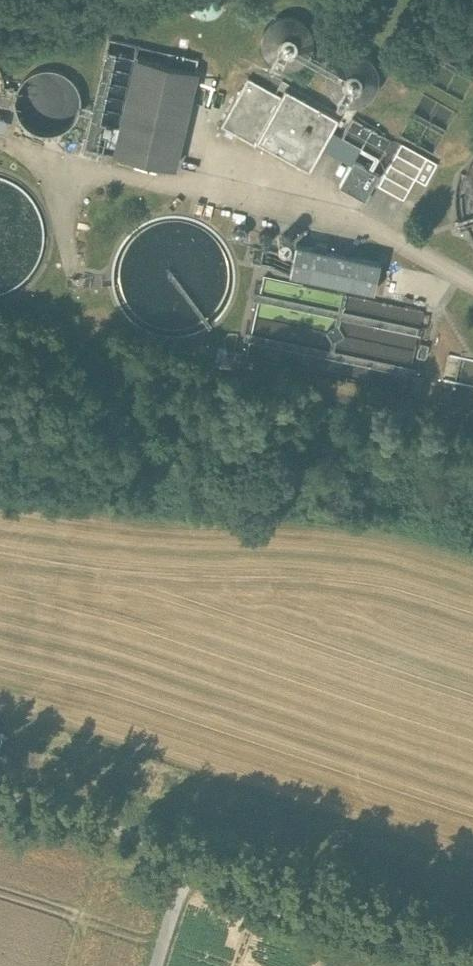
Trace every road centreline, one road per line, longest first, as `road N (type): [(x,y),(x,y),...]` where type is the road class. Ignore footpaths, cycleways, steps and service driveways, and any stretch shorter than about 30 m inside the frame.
road 1 (unclassified): [(472,948),(189,855)]
road 2 (unclassified): [(189,855),(0,798)]

